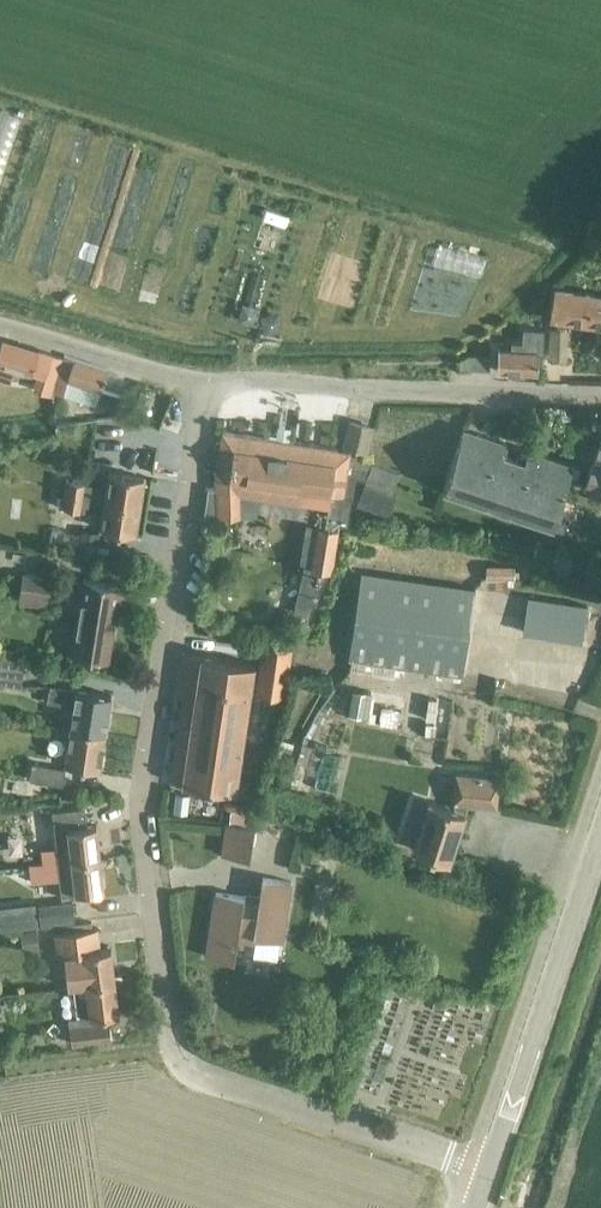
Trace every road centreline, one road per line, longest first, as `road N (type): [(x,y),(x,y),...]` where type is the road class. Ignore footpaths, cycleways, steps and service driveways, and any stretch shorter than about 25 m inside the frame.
road 1 (residential): [(467,1169),(240,1097),(207,1083),(179,1047),(149,782),(202,384)]
road 2 (residential): [(600,400),(202,384)]
road 3 (tertiary): [(488,1177),(600,828)]
road 4 (residential): [(202,384),(0,326)]

